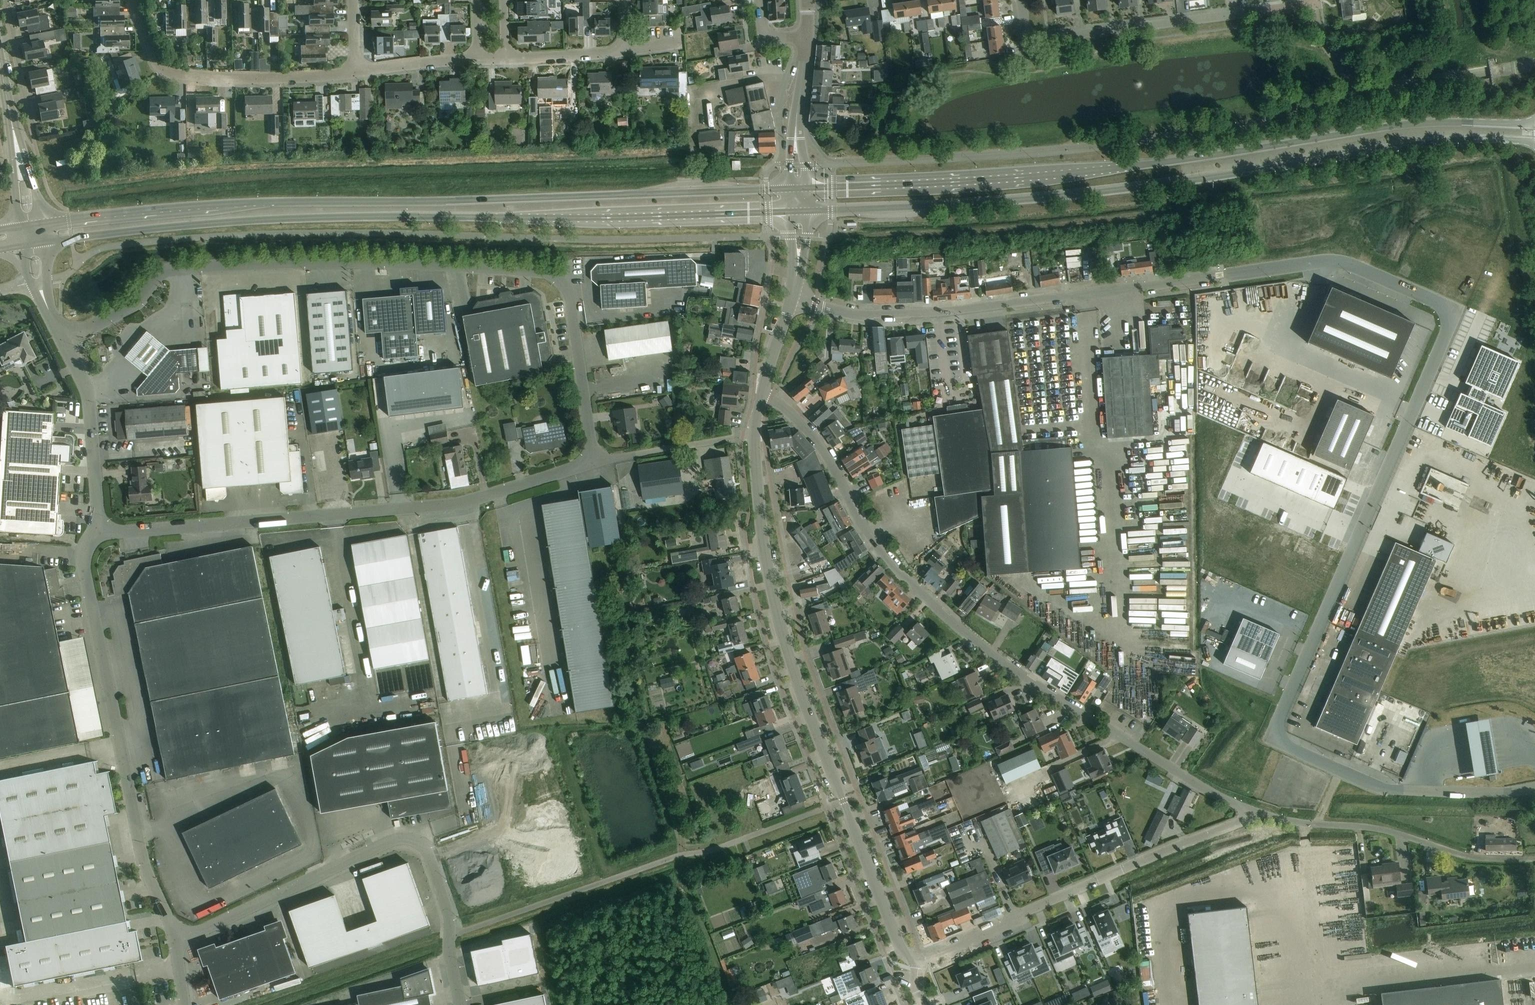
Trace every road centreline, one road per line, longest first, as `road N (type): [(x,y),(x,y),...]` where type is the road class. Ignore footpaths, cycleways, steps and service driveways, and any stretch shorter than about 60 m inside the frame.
road 1 (unclassified): [(1220,275),(1339,262),(1431,300),(1447,319),(1279,718),(1282,741),(1404,792),(1534,790)]
road 2 (unclassified): [(64,338),(129,311),(176,265),(546,271),(568,295),(593,461)]
road 3 (residential): [(1257,813),(1089,719),(954,622),(883,558),(814,437),(762,395)]
road 4 (unclassified): [(918,960),(901,952),(788,652),(761,517),(755,438),(762,395)]
road 5 (secondary): [(120,229),(694,208)]
road 6 (secondary): [(888,203),(1125,189),(1426,139)]
road 7 (unclassified): [(96,529),(461,503),(593,461)]
road 8 (unclassified): [(176,942),(389,841),(407,840),(428,852),(447,909),(461,1004)]
road 9 (residential): [(791,302),(898,318),(1220,275)]
road 10 (unclassified): [(176,942),(139,847),(84,561),(96,529)]
road 11 (residential): [(918,960),(1257,813)]
road 12 (residential): [(1025,32),(1049,37),(1315,0)]
road 13 (residential): [(1534,859),(1478,859),(1372,827),(1257,813)]
road 14 (residential): [(135,0),(158,63),(174,75),(354,72)]
road 15 (track): [(449,935),(243,1004)]
road 16 (unclassified): [(96,529),(89,394),(64,338)]
road 17 (residential): [(354,72),(478,59)]
road 18 (residential): [(506,58),(626,51)]

